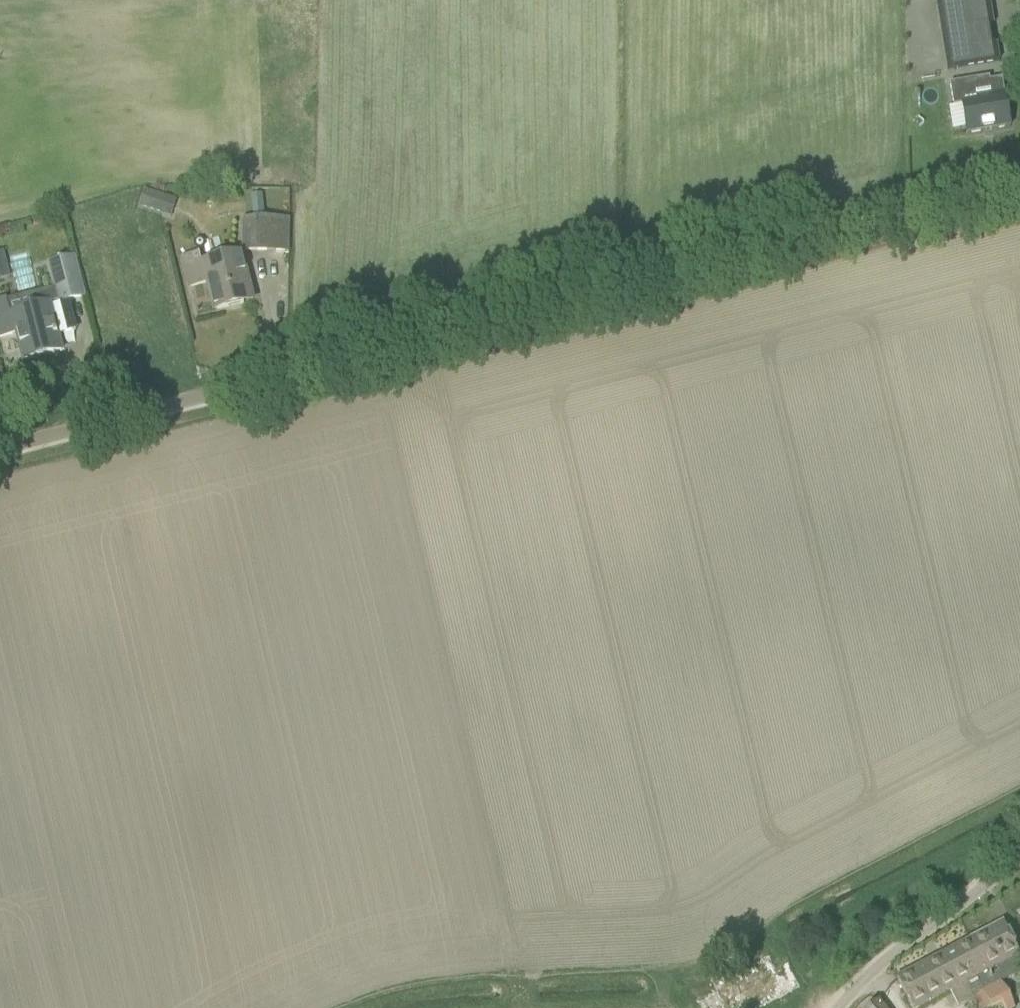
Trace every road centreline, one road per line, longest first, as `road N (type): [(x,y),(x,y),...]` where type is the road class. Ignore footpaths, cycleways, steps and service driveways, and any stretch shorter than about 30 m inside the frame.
road 1 (unclassified): [(1019,187),(0,459)]
road 2 (unclassified): [(832,1007),(1019,862)]

